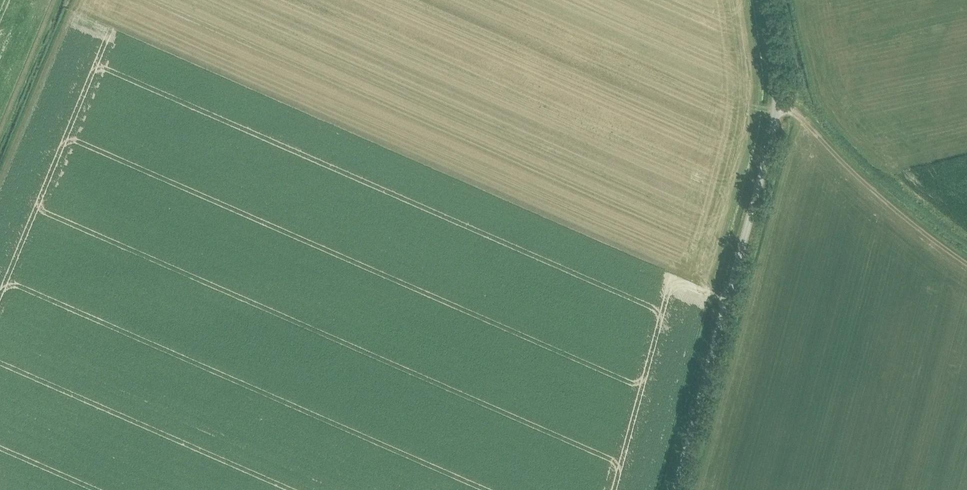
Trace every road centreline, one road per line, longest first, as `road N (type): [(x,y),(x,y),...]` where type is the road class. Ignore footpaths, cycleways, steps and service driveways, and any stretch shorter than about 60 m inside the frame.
road 1 (unclassified): [(675,489),(771,117),(774,79),(762,0)]

